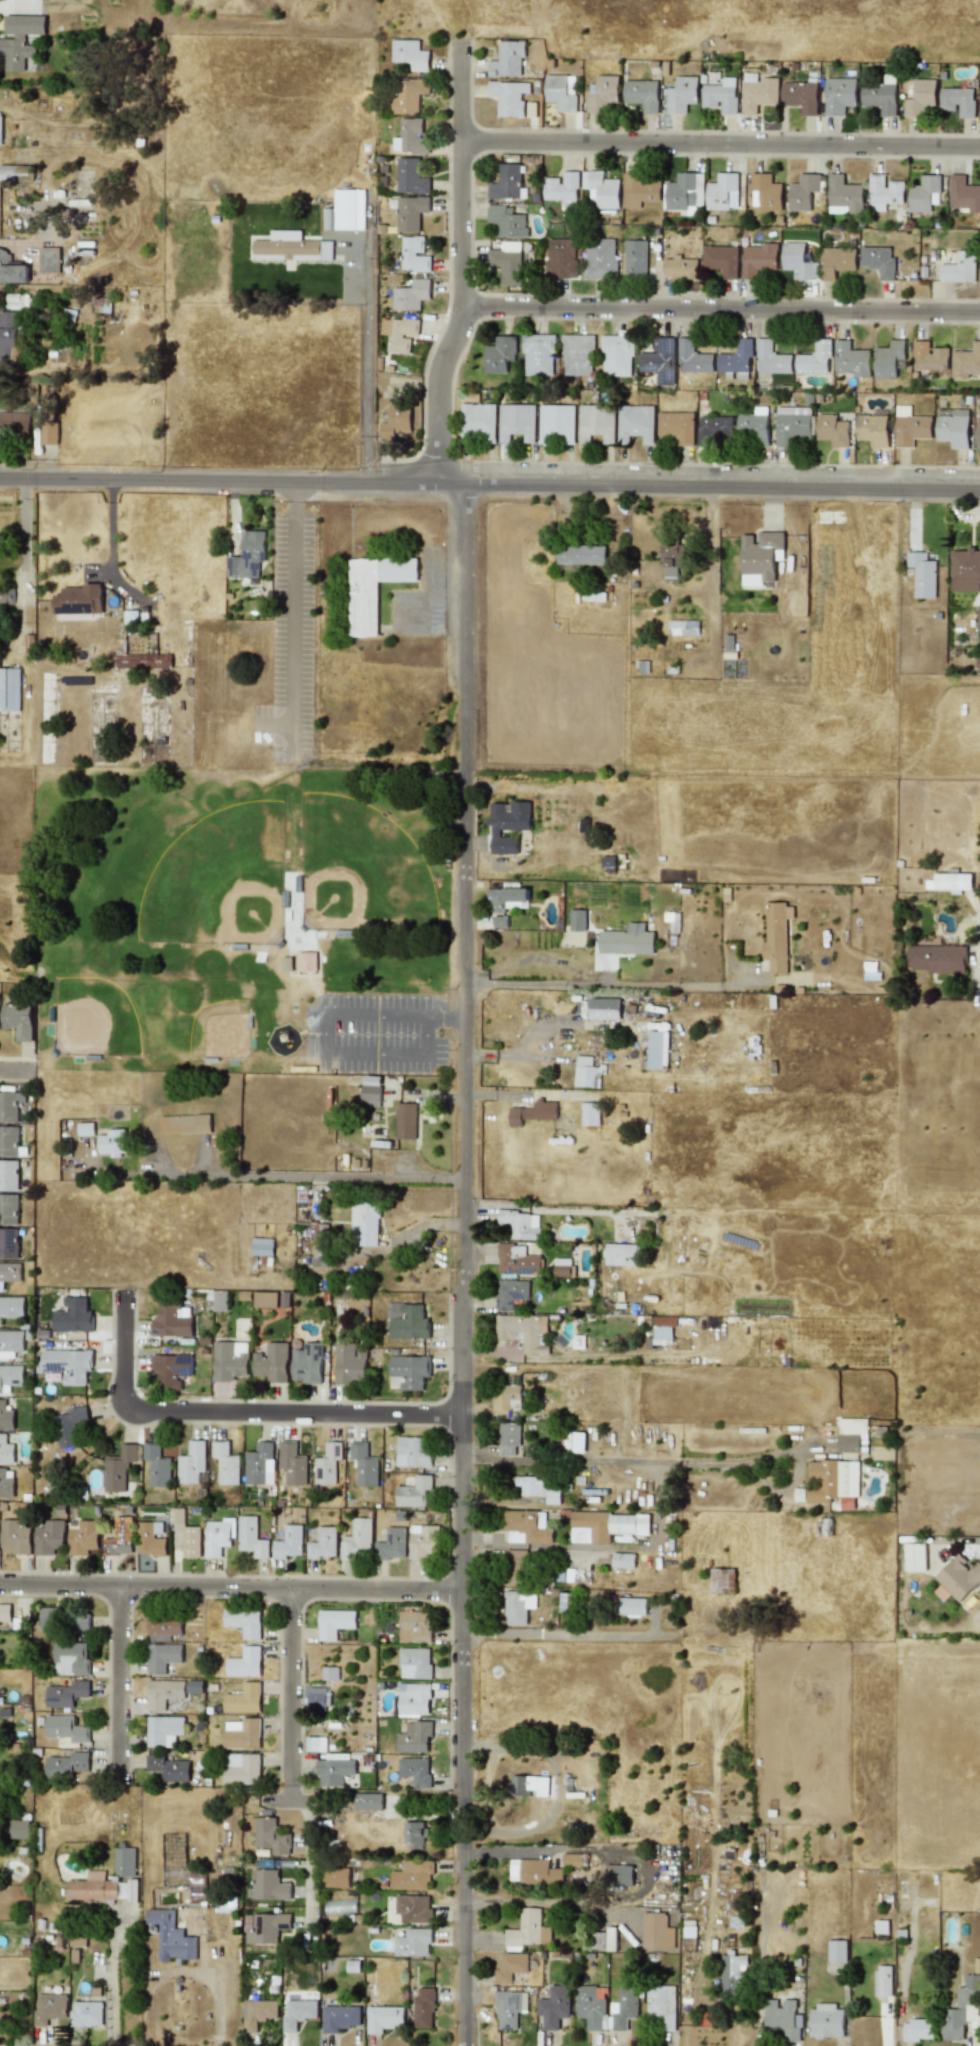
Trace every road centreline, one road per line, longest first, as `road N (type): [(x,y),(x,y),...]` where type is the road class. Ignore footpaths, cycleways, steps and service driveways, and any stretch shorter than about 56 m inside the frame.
road 1 (tertiary): [(464,2045),(465,487)]
road 2 (tertiary): [(0,480),(979,491)]
road 3 (residential): [(462,307),(979,313)]
road 4 (residential): [(464,141),(979,149)]
road 5 (residential): [(0,1584),(461,1592)]
road 6 (residential): [(121,1298),(121,1395),(128,1405),(461,1416)]
road 7 (residential): [(461,1461),(783,1466)]
road 8 (residential): [(463,46),(462,307)]
road 9 (residential): [(289,1801),(292,1590)]
road 10 (residential): [(119,1786),(120,1588)]
road 11 (residential): [(435,486),(440,371),(462,307)]

